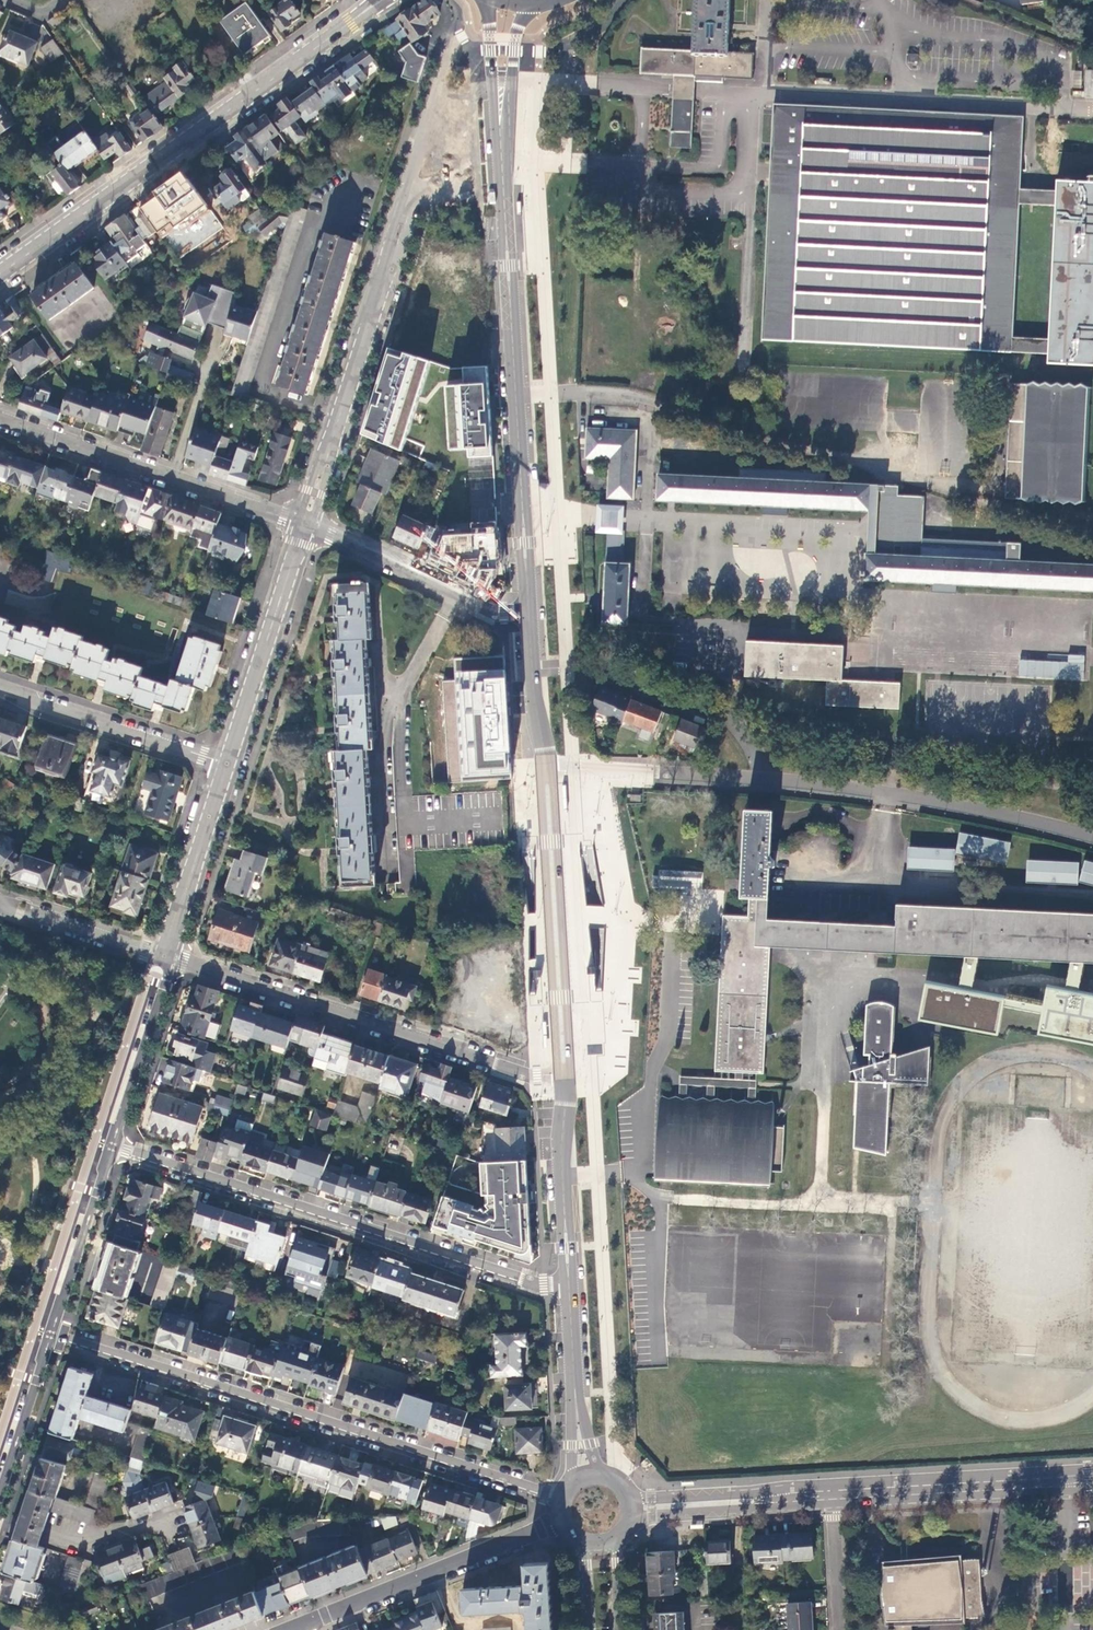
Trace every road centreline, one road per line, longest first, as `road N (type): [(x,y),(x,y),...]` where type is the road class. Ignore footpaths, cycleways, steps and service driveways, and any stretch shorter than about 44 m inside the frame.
road 1 (residential): [(564,1496),(47,1334)]
road 2 (residential): [(568,1284),(540,1285),(106,1144)]
road 3 (secondary): [(503,171),(529,612)]
road 4 (primary): [(347,24),(0,273)]
road 5 (residential): [(166,956),(566,1091)]
road 6 (residential): [(1092,835),(893,792),(763,779)]
road 7 (residential): [(305,524),(405,209)]
road 8 (residential): [(305,524),(0,417)]
road 9 (secondary): [(546,774),(566,1091)]
road 10 (tertiary): [(297,1627),(564,1520)]
road 11 (residential): [(532,666),(591,668),(714,712),(747,740),(763,779)]
road 12 (tertiary): [(1092,1479),(833,1494)]
road 13 (residential): [(226,764),(305,524)]
road 14 (residential): [(529,612),(493,612),(305,524)]
road 15 (residential): [(0,691),(226,764)]
road 16 (residential): [(546,774),(763,779)]
road 17 (residential): [(166,956),(226,764)]
road 18 (residential): [(47,1334),(106,1144)]
road 19 (residential): [(106,1144),(166,956)]
road 20 (secondary): [(566,1091),(568,1284)]
road 21 (residential): [(166,956),(0,902)]
road 22 (residential): [(47,1334),(0,1480)]
road 23 (secondary): [(486,0),(502,149)]
road 24 (secondary): [(502,149),(514,38),(530,5)]
road 25 (residential): [(833,1494),(843,1629)]
road 26 (tertiary): [(833,1494),(711,1501)]

